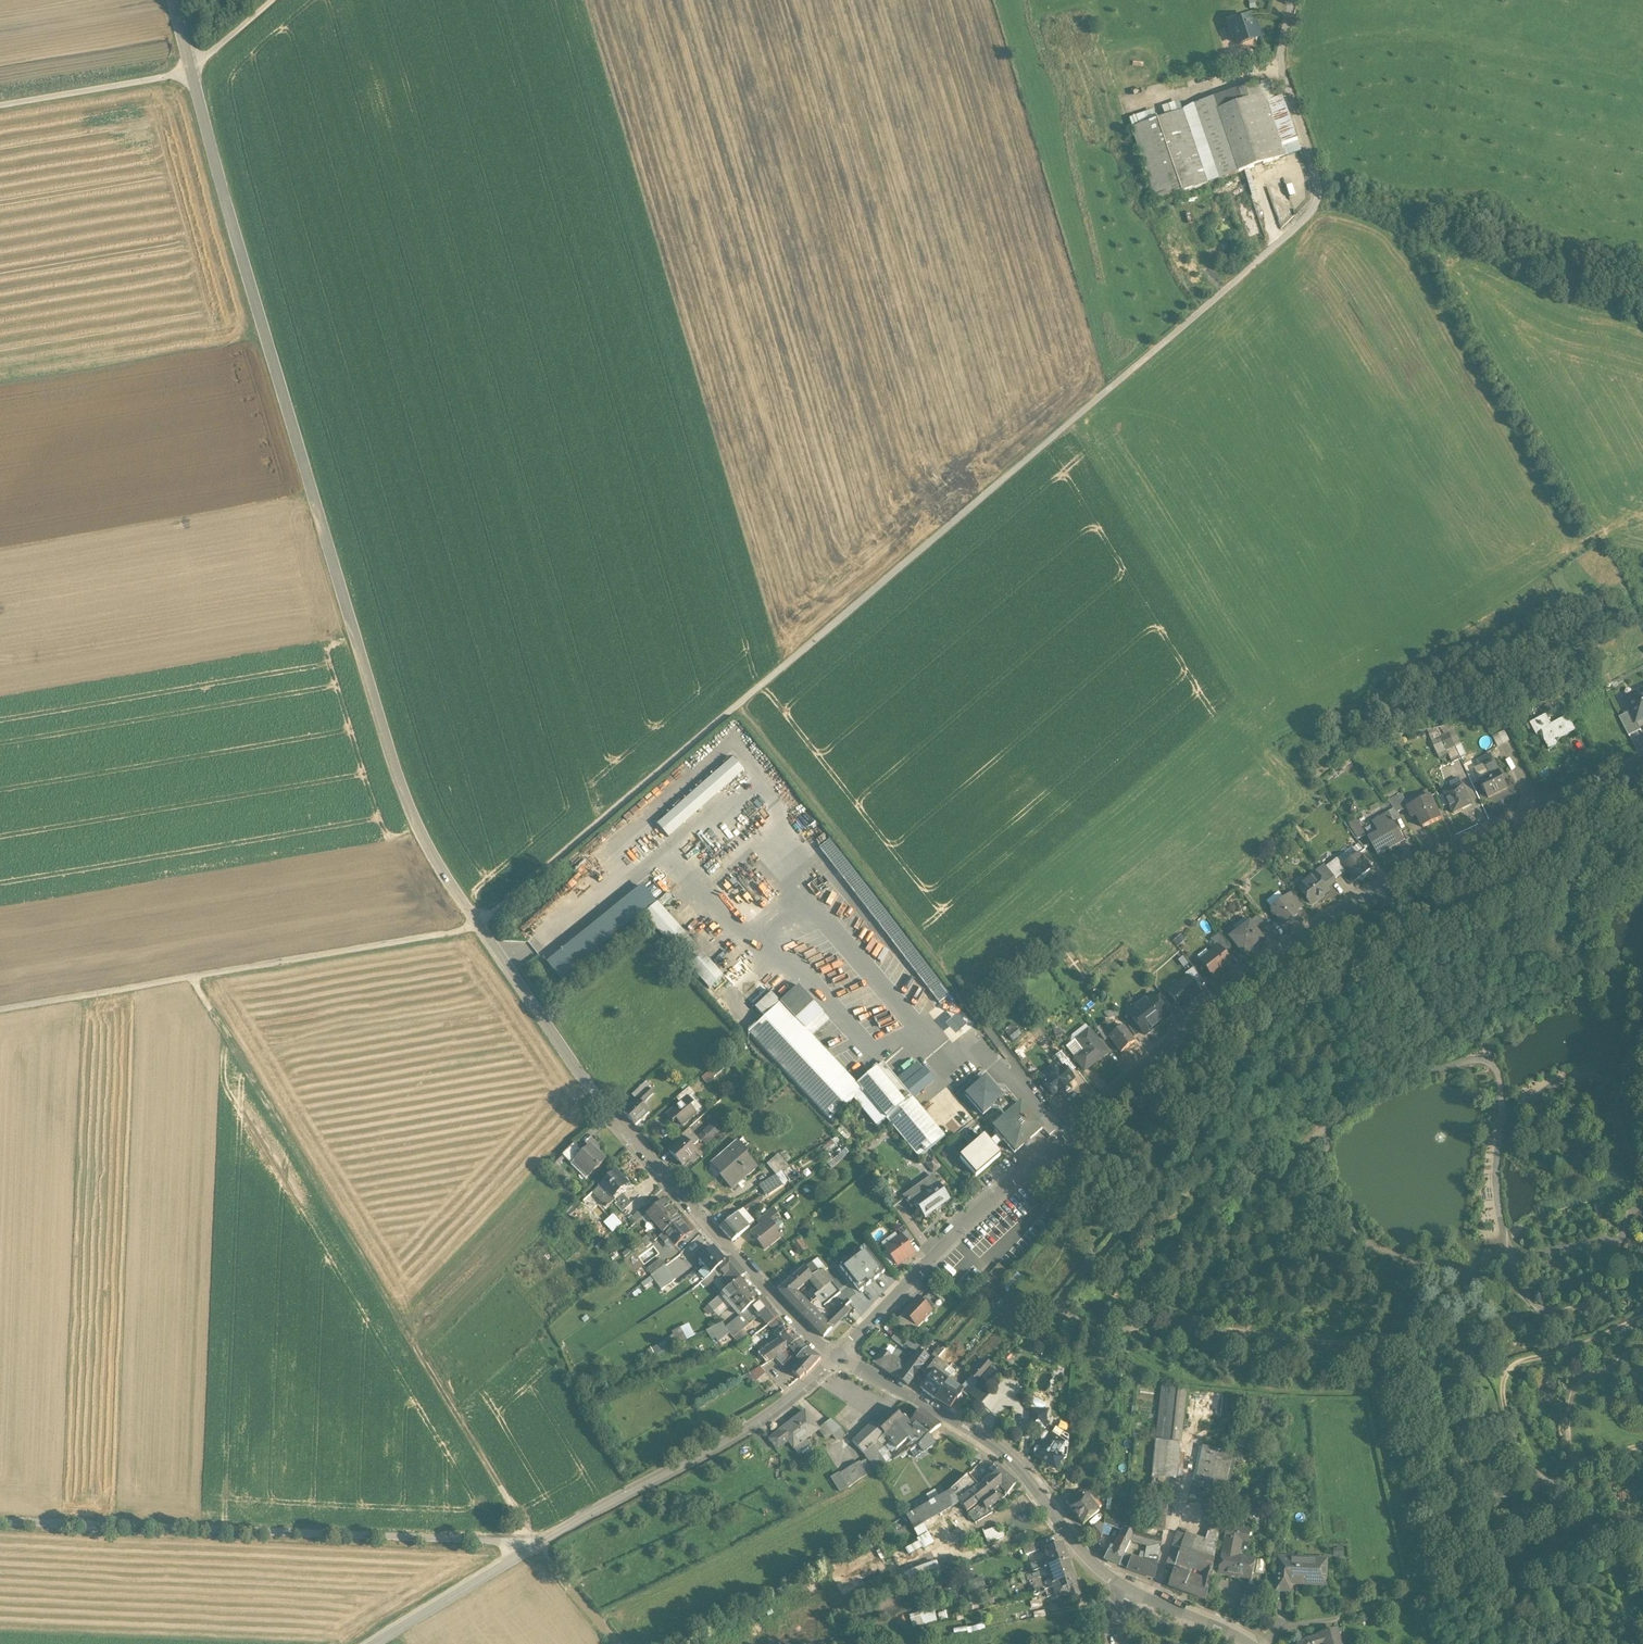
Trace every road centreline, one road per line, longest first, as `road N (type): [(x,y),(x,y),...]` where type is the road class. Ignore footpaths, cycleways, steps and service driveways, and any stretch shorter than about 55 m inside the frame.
road 1 (track): [(1291,0),(1280,75),(1321,187),(1313,216),(505,901),(467,927),(0,1010)]
road 2 (tertiary): [(174,0),(391,735),(437,859),(608,1112),(790,1320),(837,1357)]
road 3 (tertiary): [(1642,760),(1453,847),(1289,944),(1024,1165),(837,1357)]
road 4 (track): [(1642,555),(1605,546),(1561,566),(1269,754),(1074,418)]
road 5 (track): [(189,978),(519,1520),(616,1643)]
road 6 (tertiary): [(837,1357),(764,1419),(377,1643)]
road 7 (track): [(738,705),(1064,1131)]
road 8 (track): [(523,1553),(502,1540),(0,1522)]
road 9 (tertiary): [(837,1357),(996,1447),(1079,1549),(1124,1589)]
road 10 (track): [(0,106),(194,69),(274,0)]
road 11 (tertiary): [(1124,1589),(1248,1643)]

